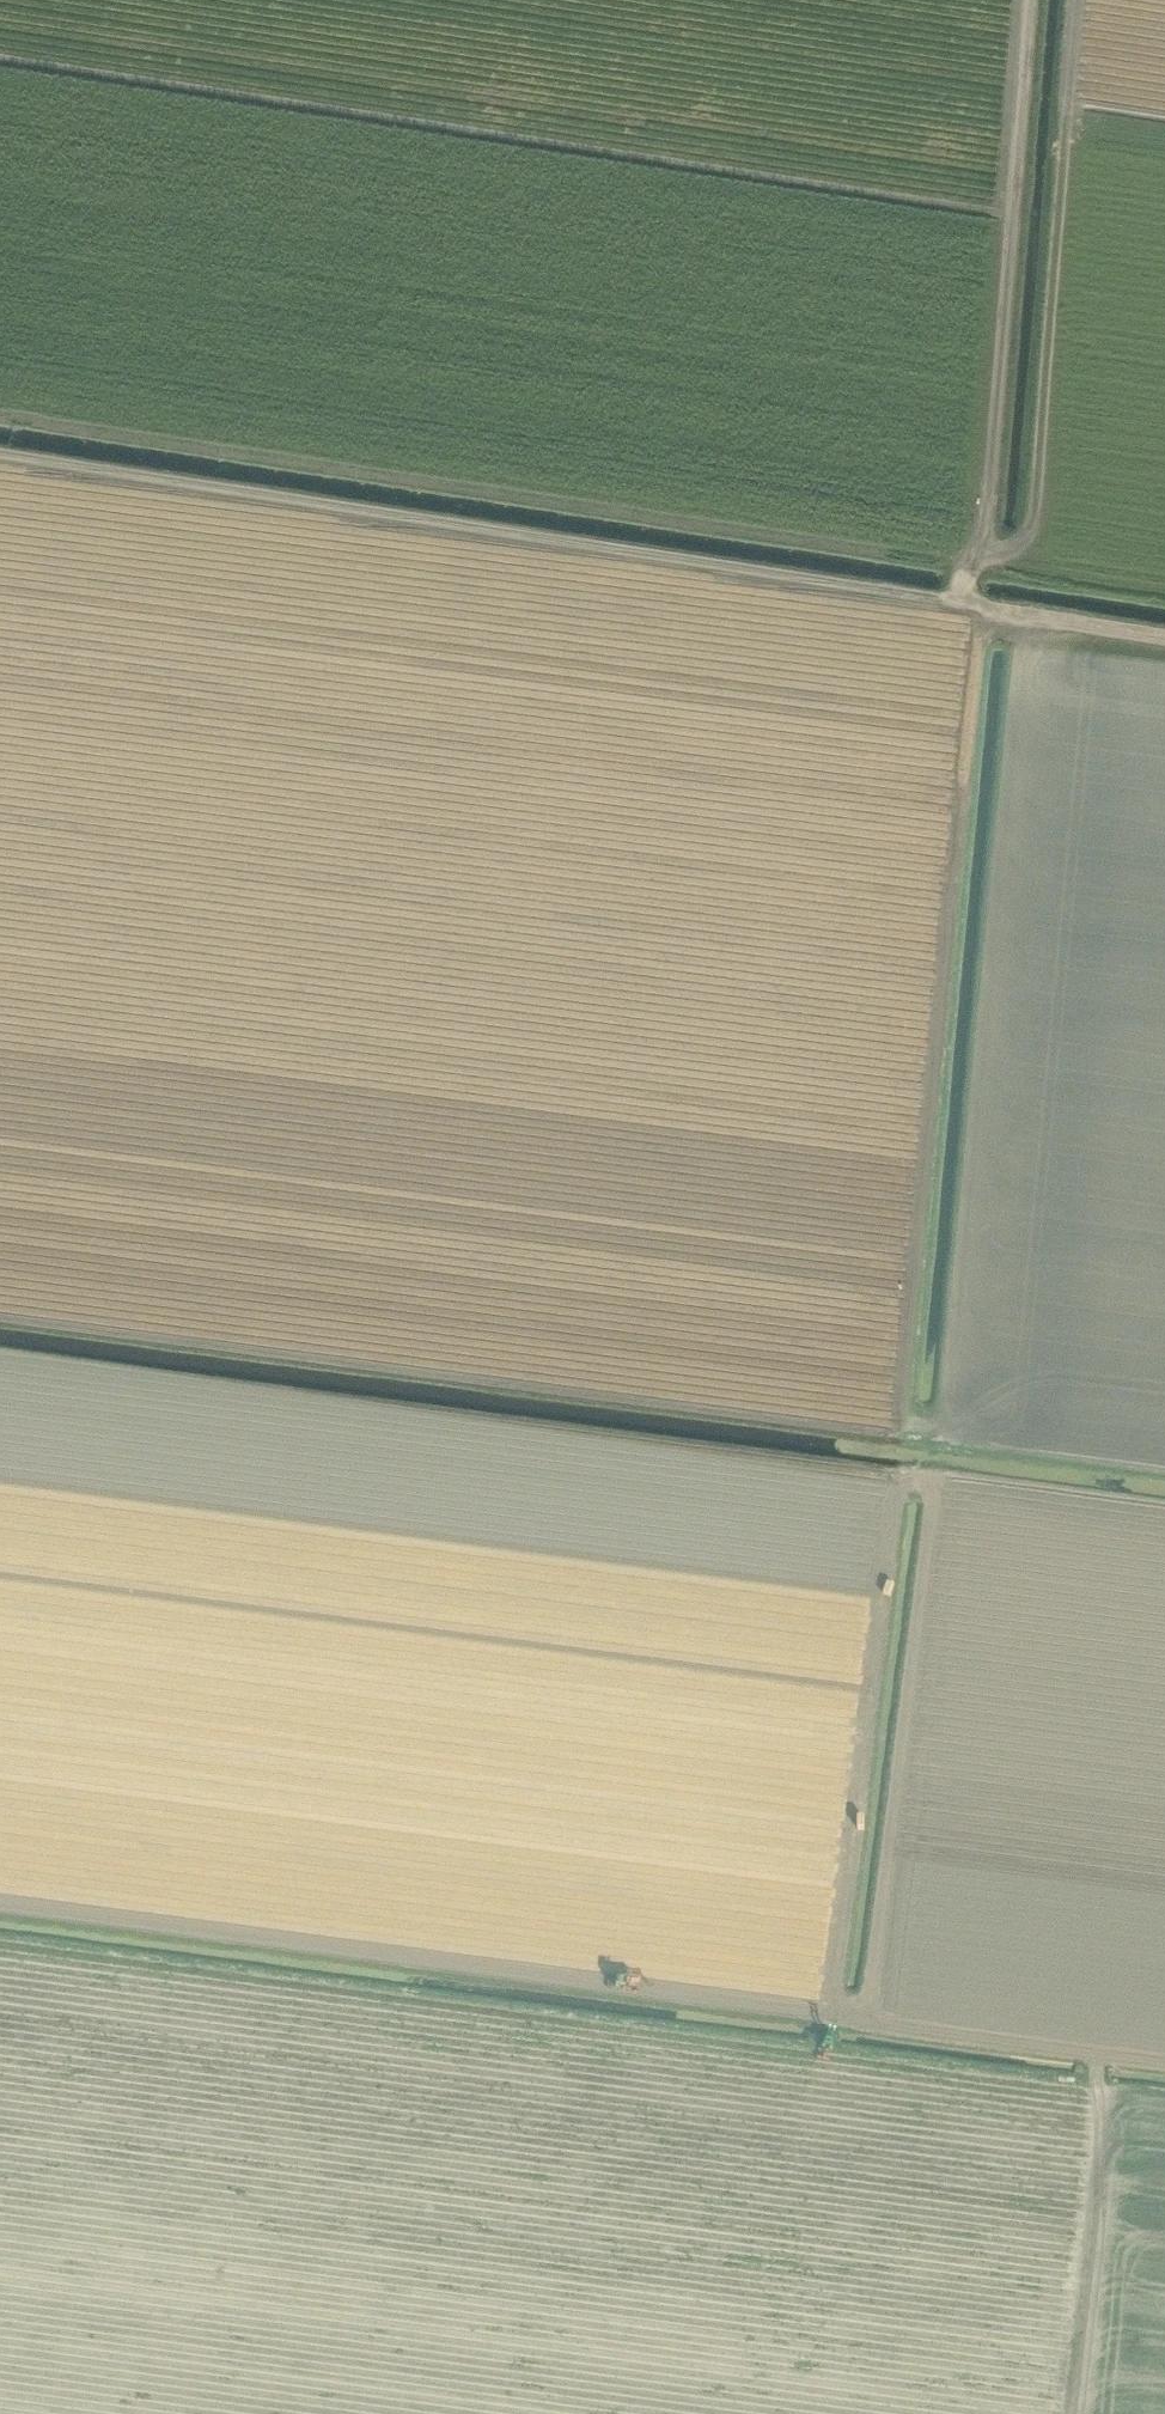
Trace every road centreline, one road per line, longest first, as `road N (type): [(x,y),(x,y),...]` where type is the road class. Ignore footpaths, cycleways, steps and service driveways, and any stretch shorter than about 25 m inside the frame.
road 1 (track): [(0,1903),(1164,2059)]

